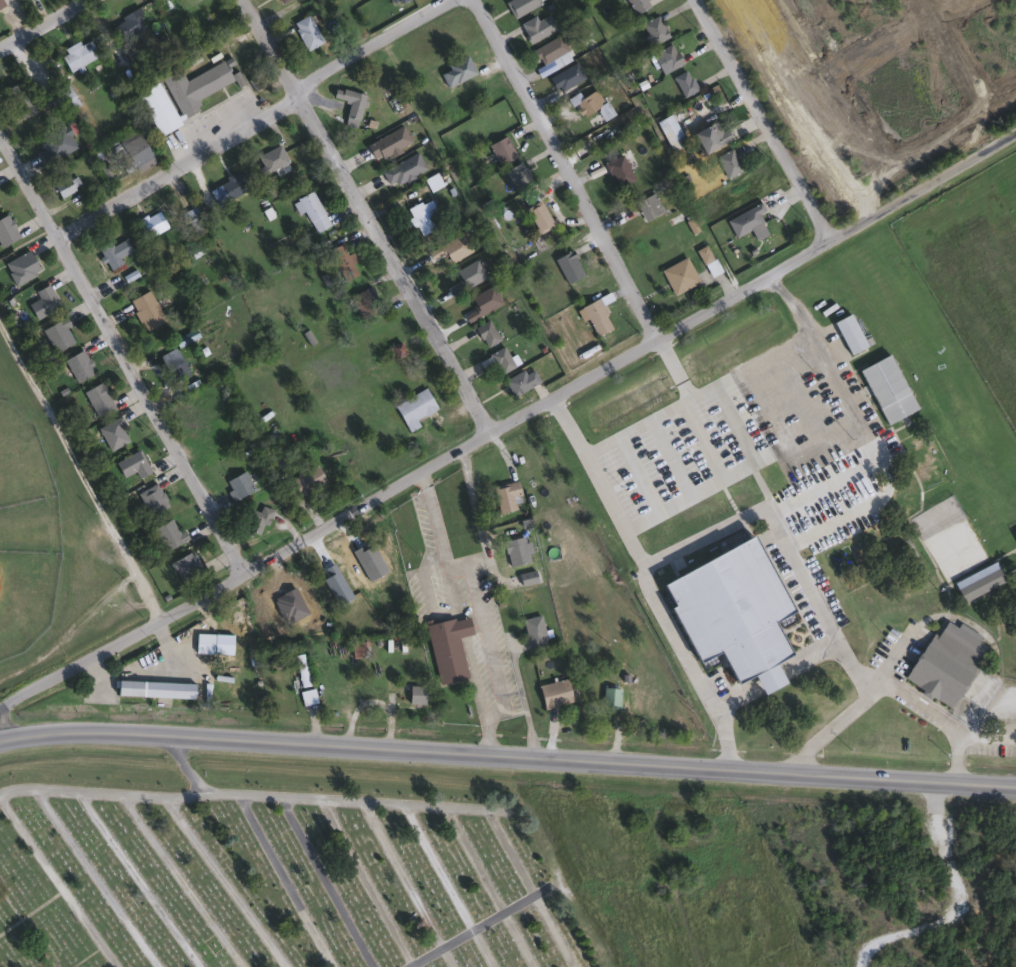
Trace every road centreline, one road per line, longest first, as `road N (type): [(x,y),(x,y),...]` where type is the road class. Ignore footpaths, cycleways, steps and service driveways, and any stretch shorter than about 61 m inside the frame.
road 1 (residential): [(1015,133),(0,706)]
road 2 (secondary): [(0,742),(60,732),(165,735),(1015,790)]
road 3 (residential): [(243,572),(0,135)]
road 4 (residential): [(241,0),(488,431)]
road 5 (residential): [(443,0),(54,236)]
road 6 (residential): [(656,337),(471,0)]
road 7 (residential): [(829,238),(699,0)]

